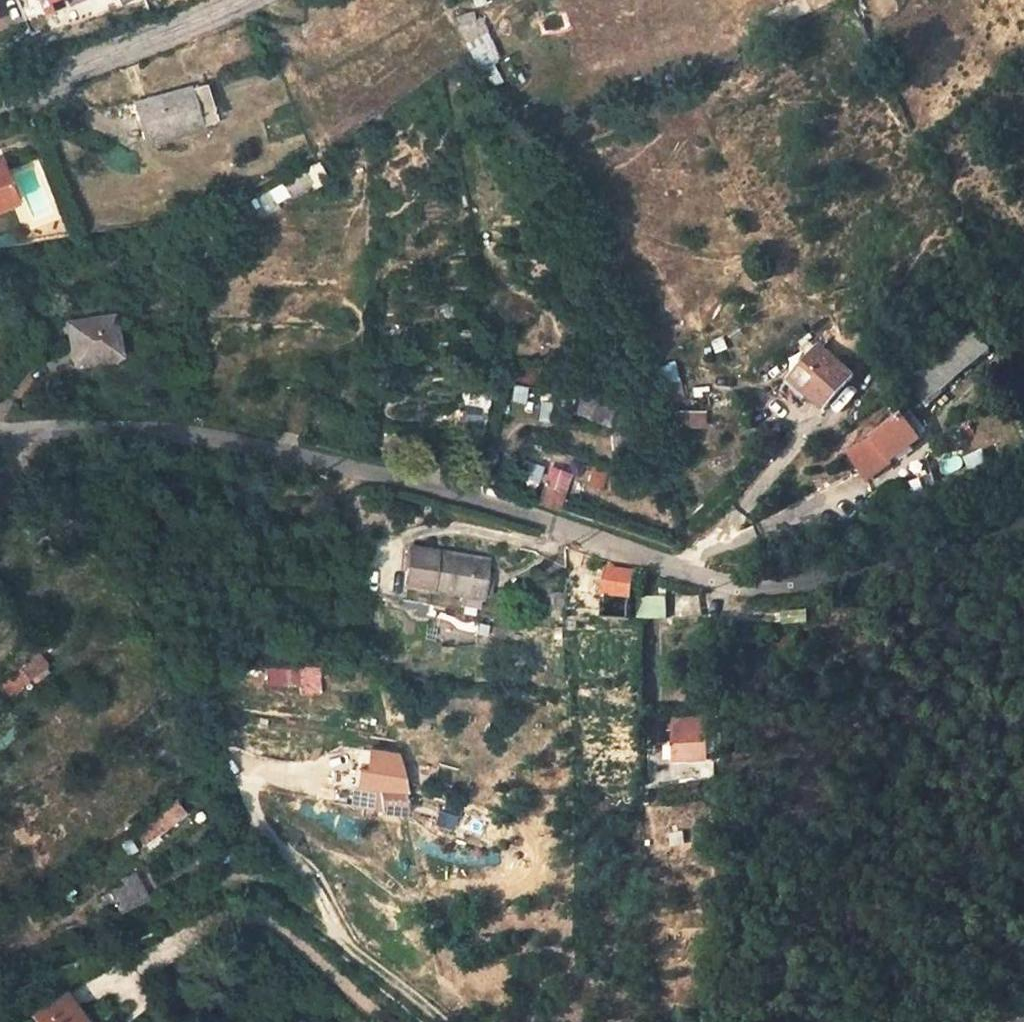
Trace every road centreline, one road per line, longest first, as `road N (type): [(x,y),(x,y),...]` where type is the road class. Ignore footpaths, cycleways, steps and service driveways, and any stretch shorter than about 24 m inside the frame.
road 1 (unclassified): [(1023,517),(855,572),(734,600),(462,493),(237,442),(59,432),(0,440)]
road 2 (unclassified): [(255,0),(0,102)]

